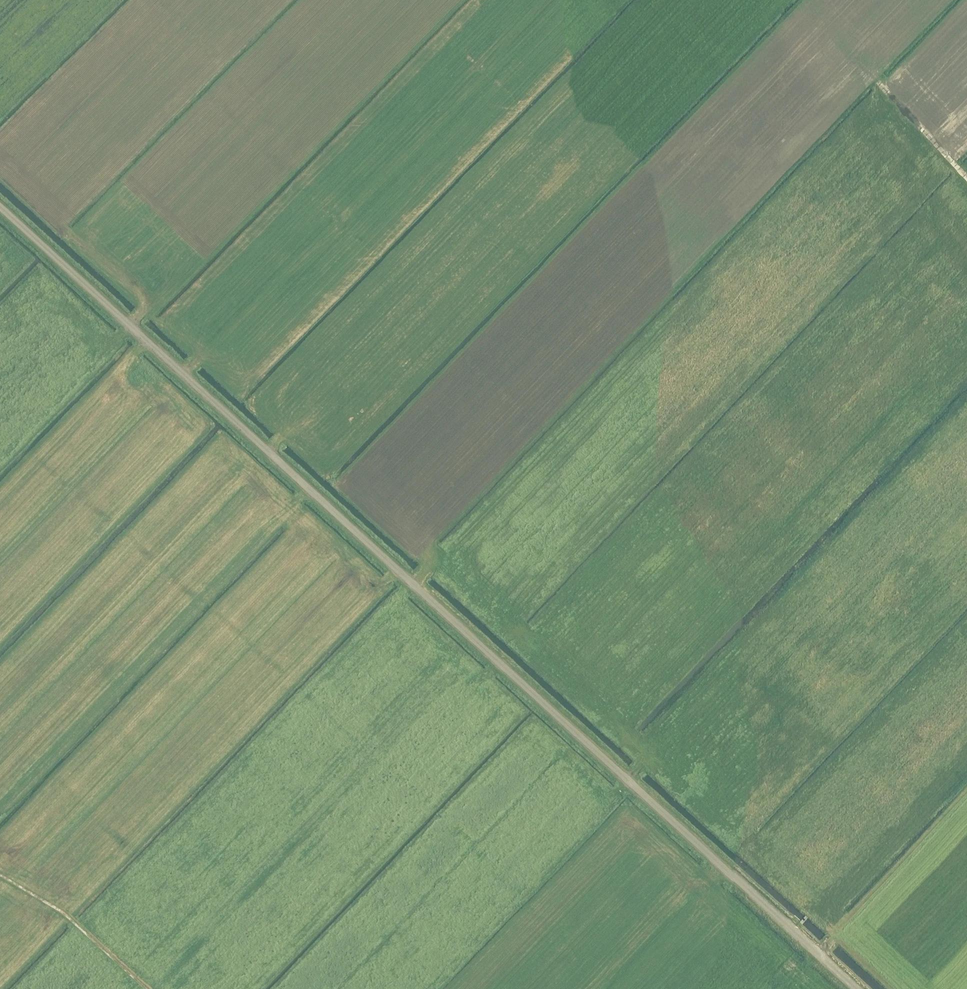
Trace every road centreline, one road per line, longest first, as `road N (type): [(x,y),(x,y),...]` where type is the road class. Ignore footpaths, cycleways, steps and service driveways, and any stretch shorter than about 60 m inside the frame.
road 1 (unclassified): [(857,988),(0,206)]

